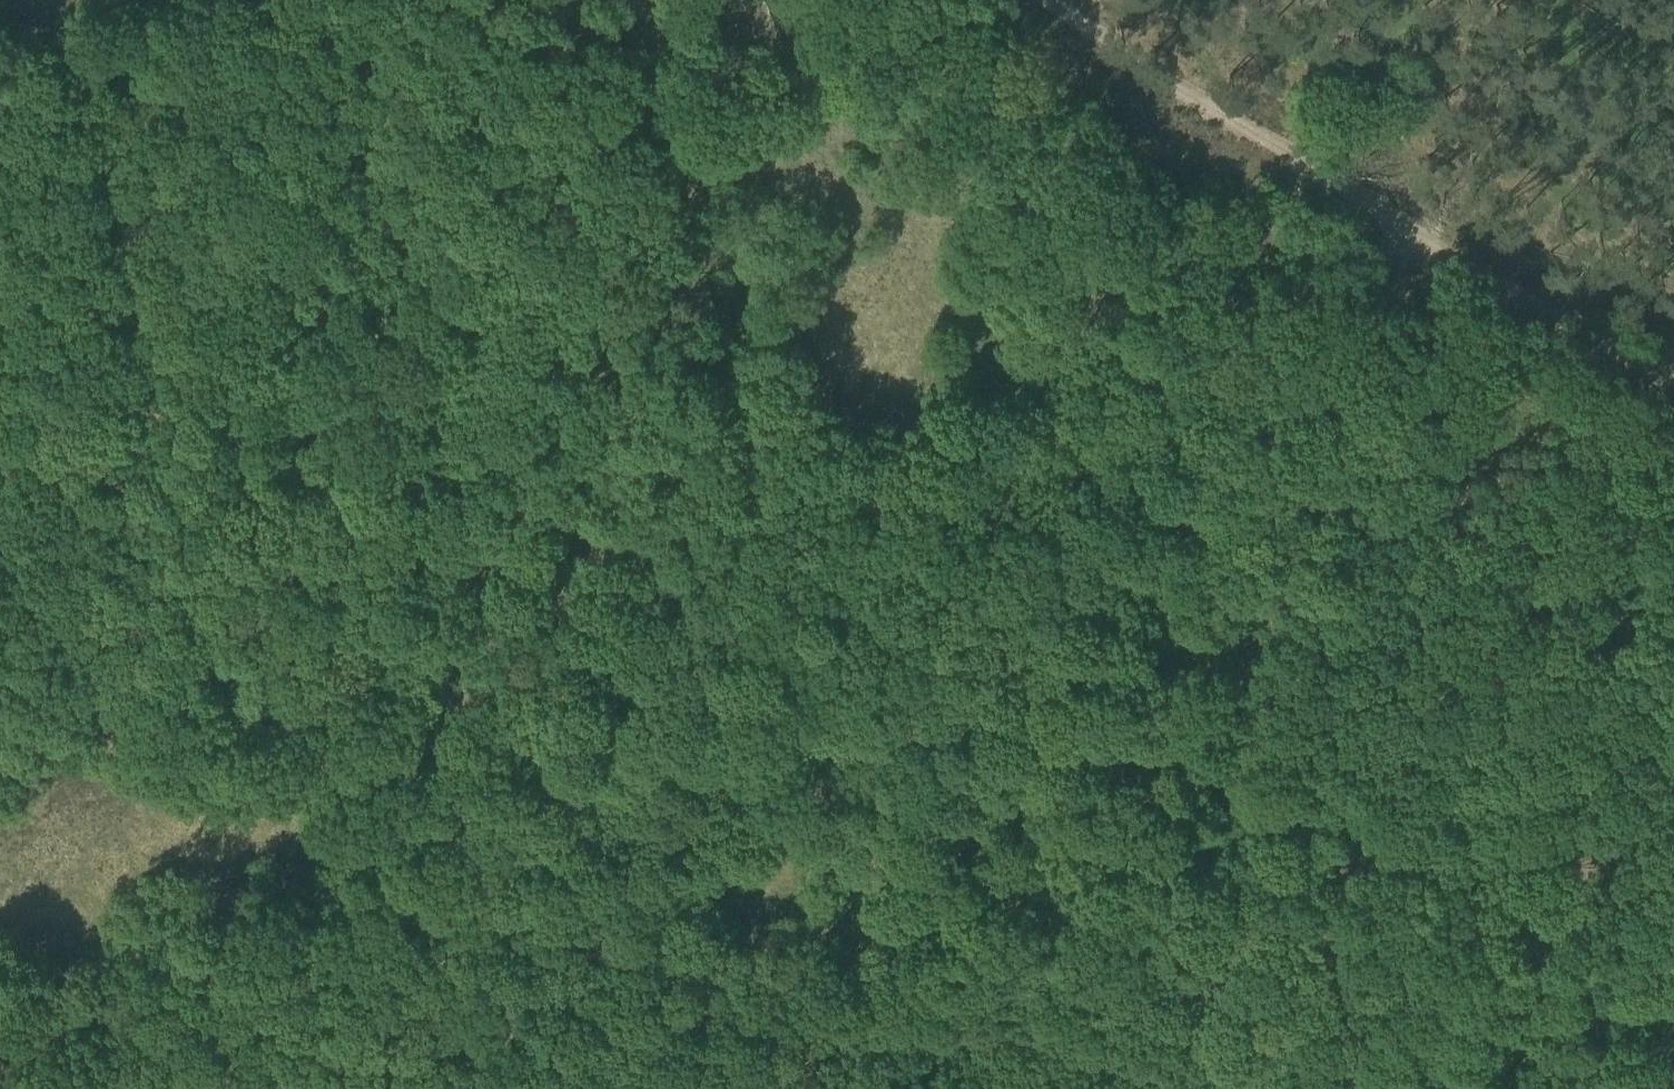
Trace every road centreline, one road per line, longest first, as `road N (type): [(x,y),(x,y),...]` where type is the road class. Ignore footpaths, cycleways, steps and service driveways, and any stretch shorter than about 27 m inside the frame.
road 1 (track): [(1043,0),(1389,223),(1558,311),(1673,385)]

